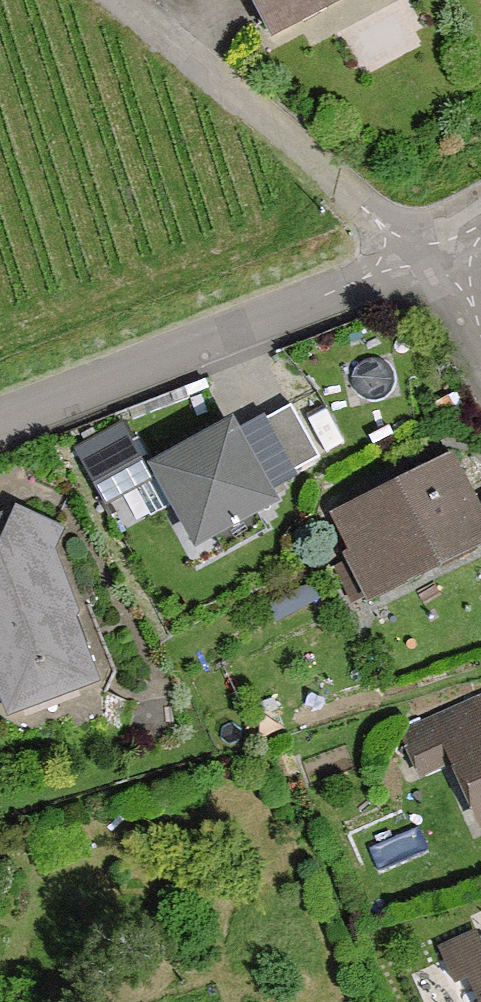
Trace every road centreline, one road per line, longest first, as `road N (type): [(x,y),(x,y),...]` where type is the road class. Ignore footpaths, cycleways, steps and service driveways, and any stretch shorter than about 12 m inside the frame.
road 1 (residential): [(0,417),(421,254)]
road 2 (residential): [(102,0),(421,254)]
road 3 (residential): [(421,254),(480,375)]

